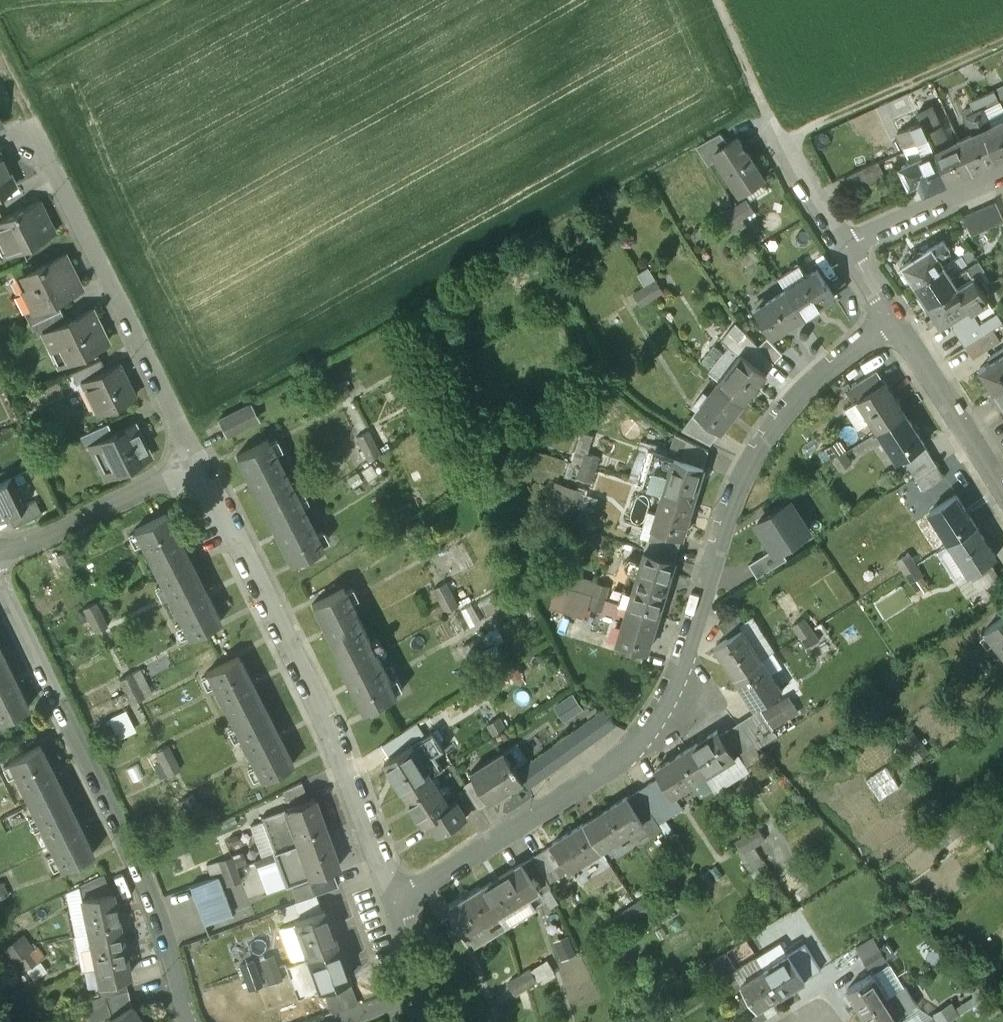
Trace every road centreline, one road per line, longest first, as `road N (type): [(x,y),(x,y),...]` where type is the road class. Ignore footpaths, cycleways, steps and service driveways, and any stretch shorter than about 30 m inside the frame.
road 1 (residential): [(891,321),(796,397),(763,443),(661,708),(631,750),(394,911)]
road 2 (residential): [(394,911),(332,734),(195,464)]
road 3 (residential): [(0,582),(145,880),(194,1021)]
road 4 (residential): [(195,464),(38,138)]
road 5 (track): [(782,141),(1002,43)]
road 6 (residential): [(195,464),(30,546),(0,550)]
road 7 (residential): [(1002,487),(891,321)]
road 8 (residential): [(841,241),(1002,173)]
road 9 (residential): [(841,241),(772,121)]
road 10 (track): [(772,121),(716,0)]

